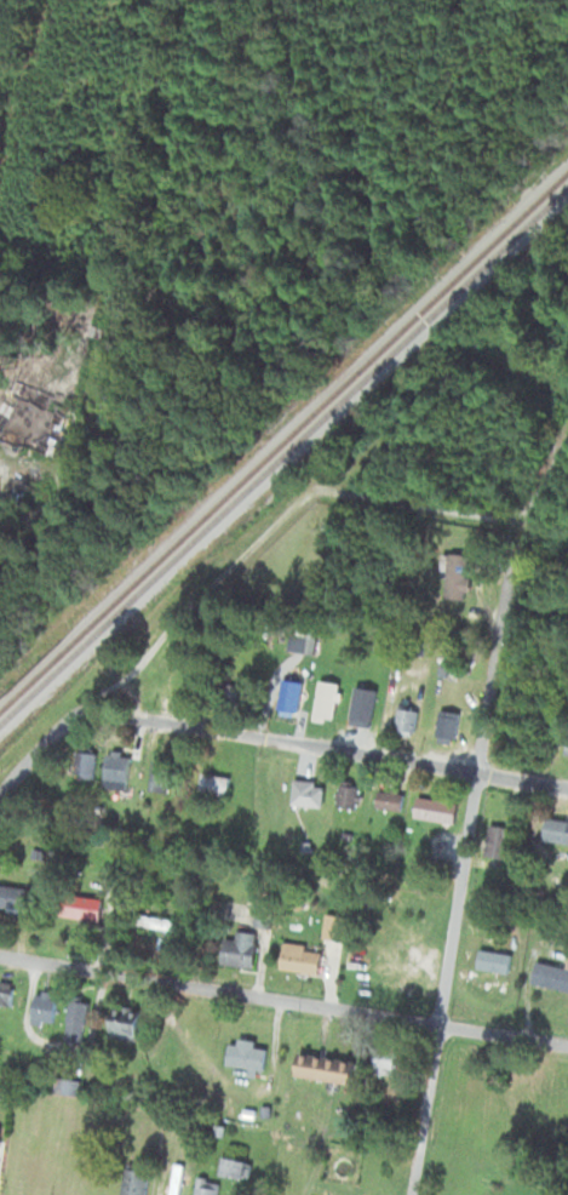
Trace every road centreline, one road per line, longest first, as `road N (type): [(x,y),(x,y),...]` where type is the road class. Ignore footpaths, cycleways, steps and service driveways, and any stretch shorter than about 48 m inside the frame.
road 1 (residential): [(412,1194),(514,544)]
road 2 (residential): [(567,1046),(0,957)]
road 3 (residential): [(54,734),(78,717),(114,717),(567,788)]

